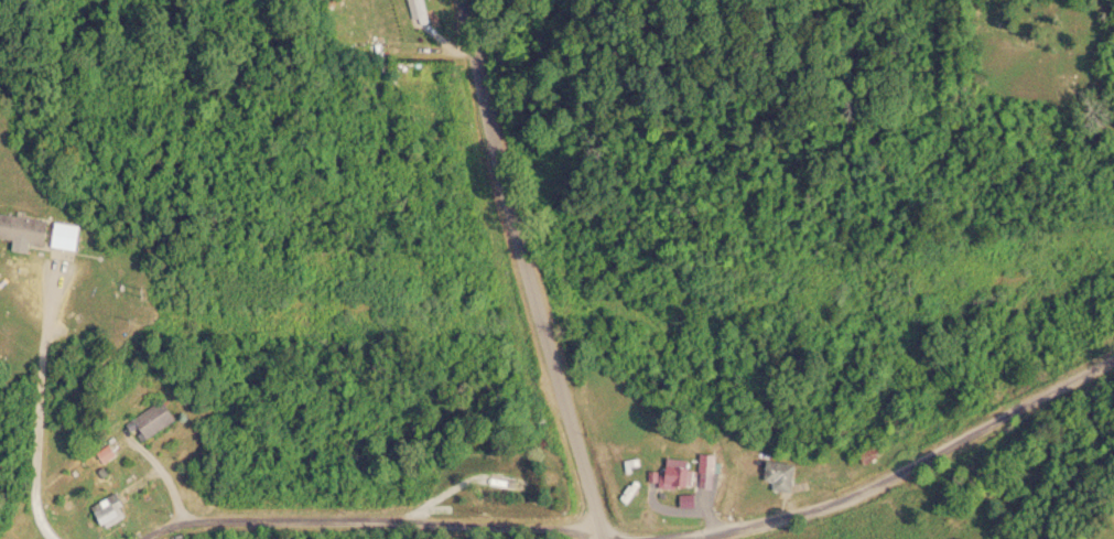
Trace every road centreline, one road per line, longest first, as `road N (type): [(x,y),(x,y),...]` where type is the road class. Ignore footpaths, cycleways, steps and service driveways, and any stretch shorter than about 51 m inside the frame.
road 1 (residential): [(604,538),(541,328),(468,0)]
road 2 (residential): [(1113,332),(905,473),(833,503),(700,538)]
road 3 (residential): [(595,538),(560,531),(207,520),(169,524),(144,538)]

